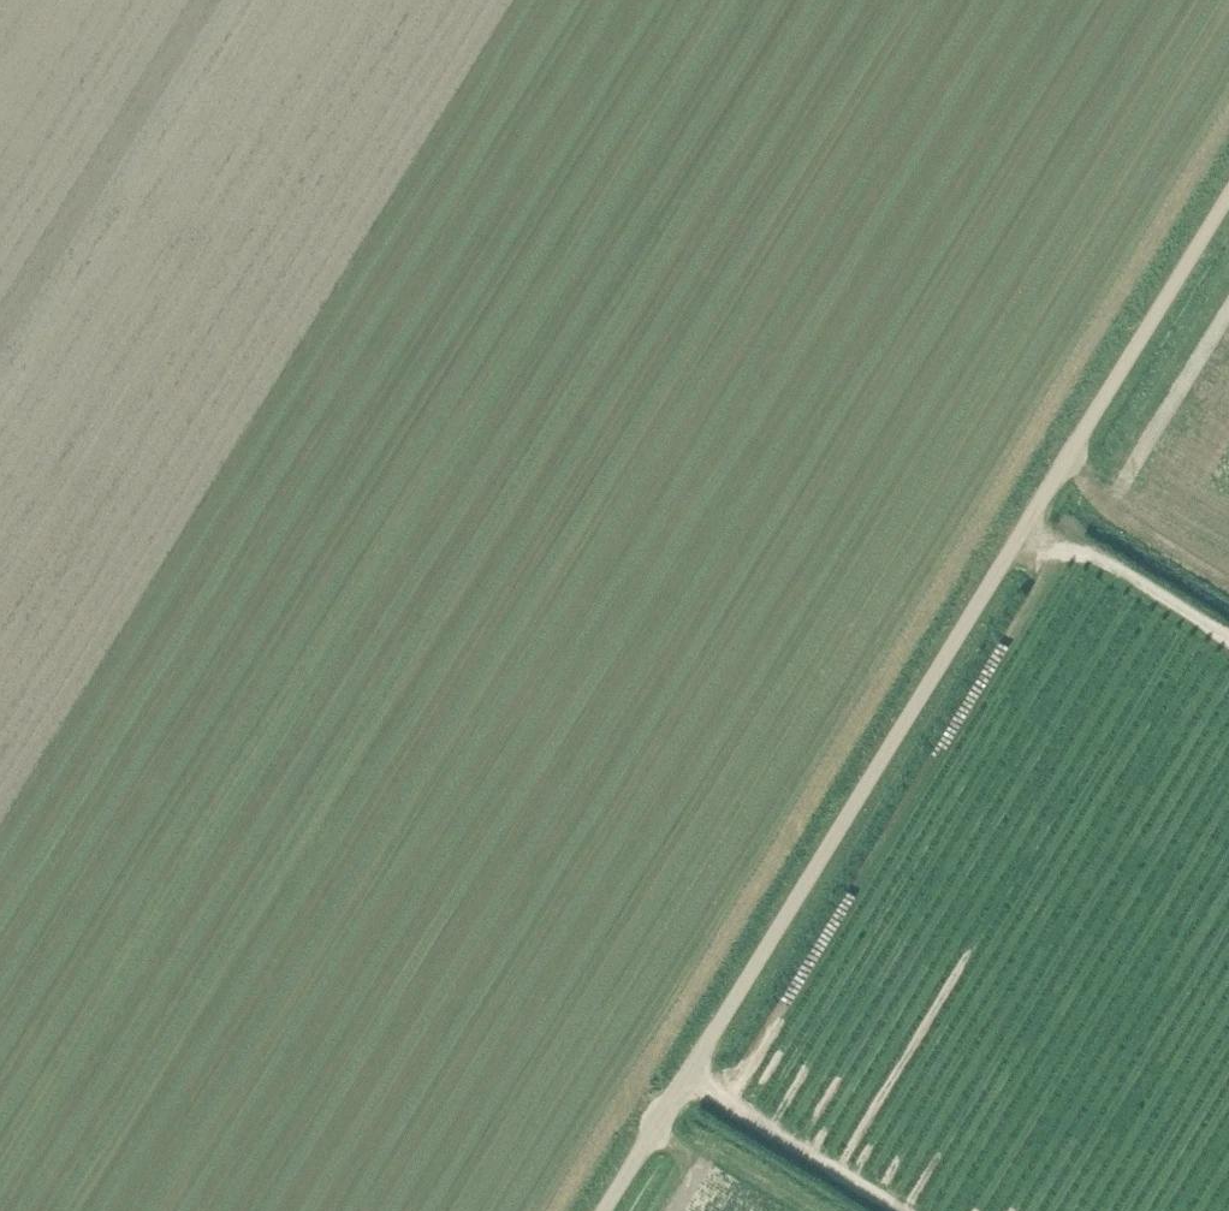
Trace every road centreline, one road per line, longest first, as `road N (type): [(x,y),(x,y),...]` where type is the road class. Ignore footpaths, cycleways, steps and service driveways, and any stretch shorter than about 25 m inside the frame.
road 1 (unclassified): [(603,1210),(1228,195)]

